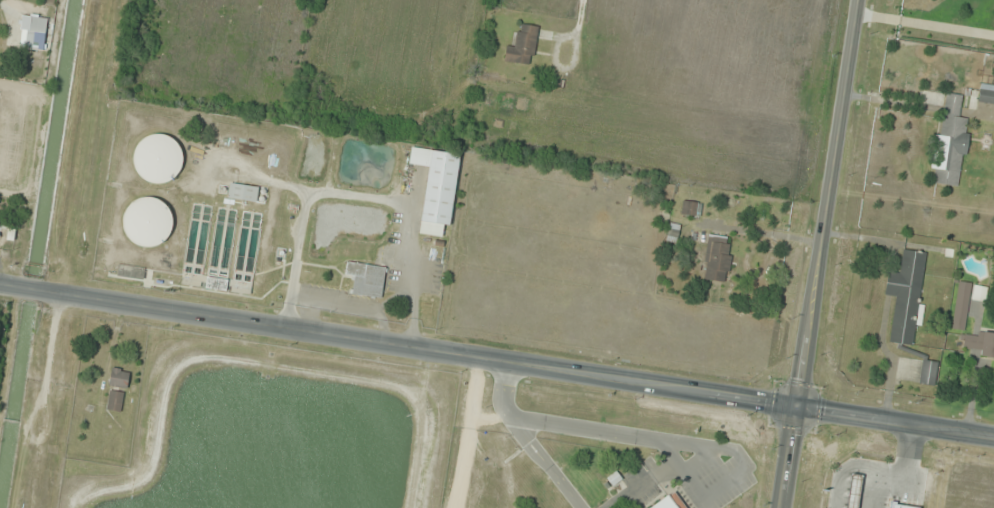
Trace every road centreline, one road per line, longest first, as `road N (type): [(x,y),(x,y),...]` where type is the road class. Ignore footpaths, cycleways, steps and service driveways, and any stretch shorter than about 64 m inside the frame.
road 1 (secondary): [(0,282),(799,406)]
road 2 (secondary): [(784,507),(867,0)]
road 3 (secondary): [(799,406),(993,436)]

